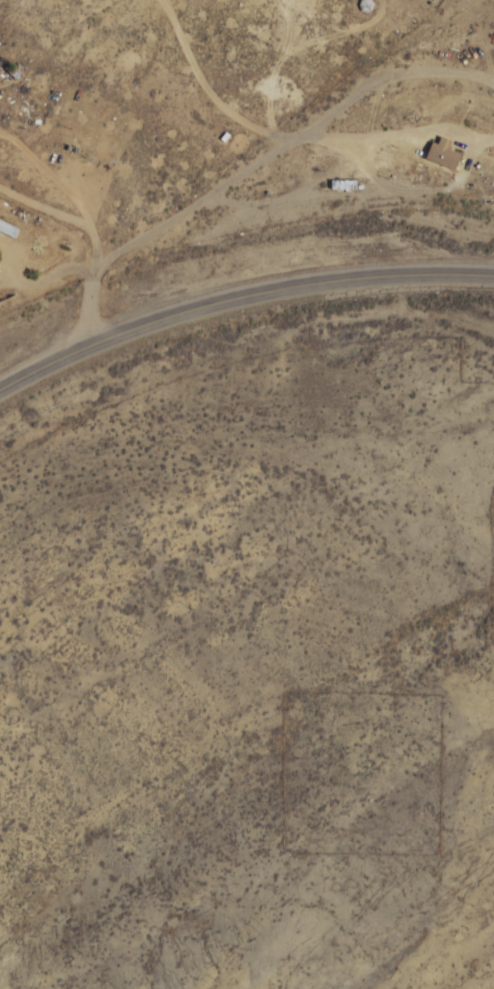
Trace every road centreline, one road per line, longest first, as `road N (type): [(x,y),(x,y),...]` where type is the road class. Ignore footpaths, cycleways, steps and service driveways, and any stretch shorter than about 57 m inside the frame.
road 1 (primary): [(0,388),(83,346),(266,290),(410,273),(493,284)]
road 2 (residential): [(83,346),(96,268),(383,73)]

